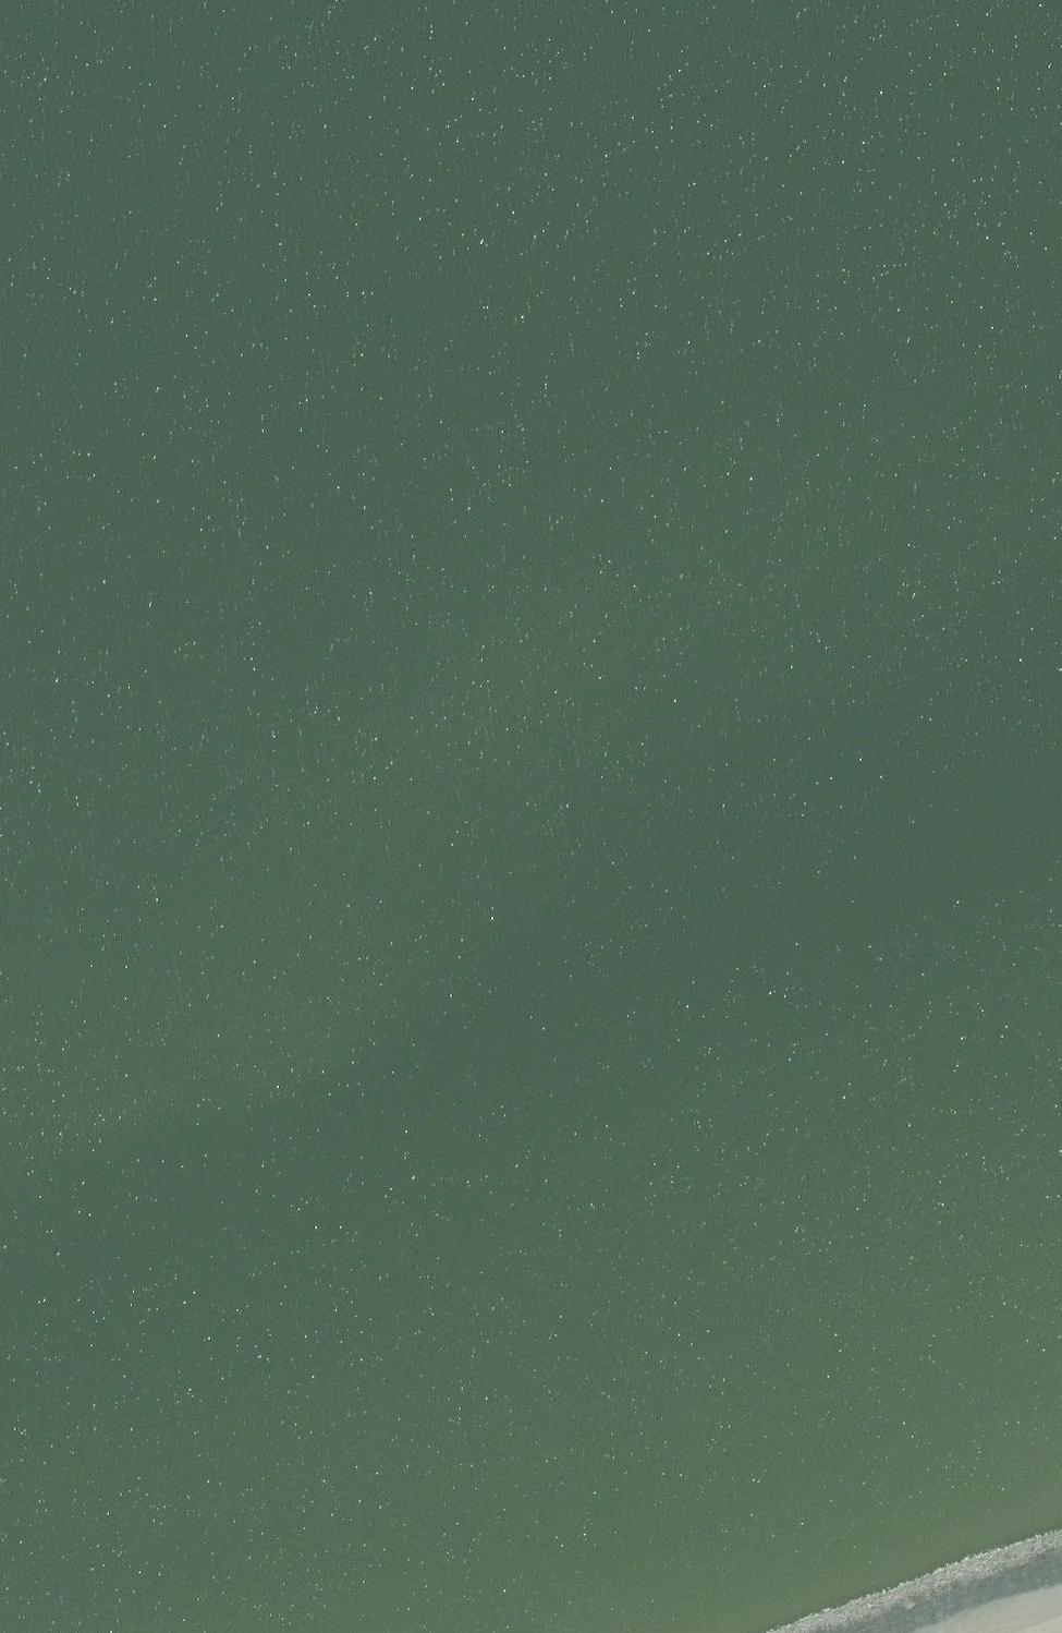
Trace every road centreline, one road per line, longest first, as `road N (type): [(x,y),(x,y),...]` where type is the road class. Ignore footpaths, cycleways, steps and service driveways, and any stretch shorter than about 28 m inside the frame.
road 1 (track): [(1061,1554),(842,1632)]

